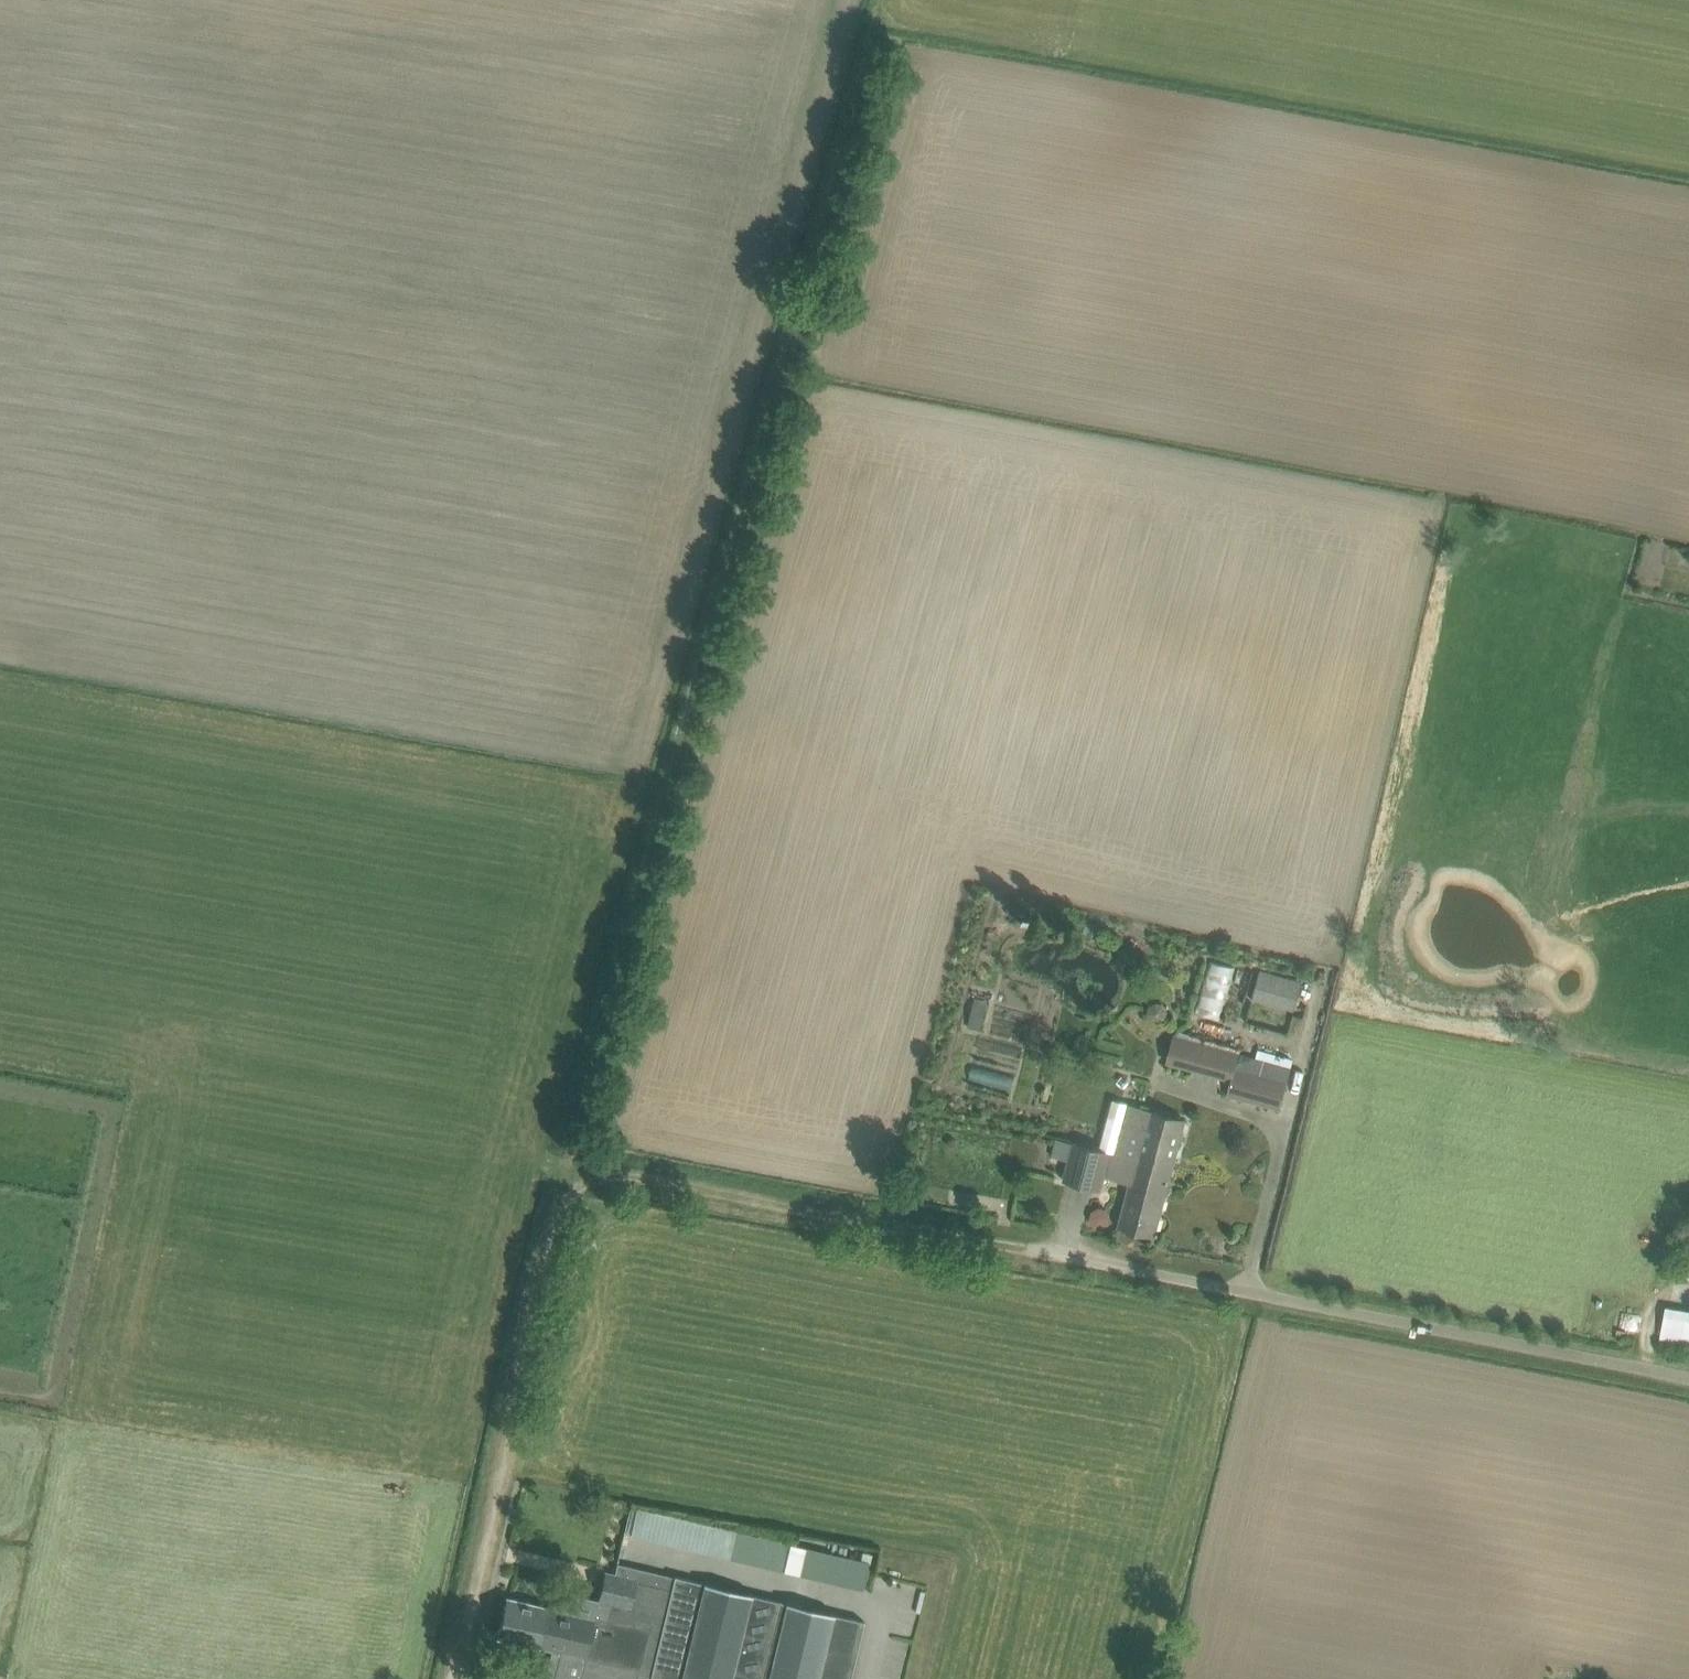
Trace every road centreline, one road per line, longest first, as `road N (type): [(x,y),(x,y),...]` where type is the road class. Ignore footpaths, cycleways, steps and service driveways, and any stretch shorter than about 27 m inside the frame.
road 1 (unclassified): [(1688,1378),(1066,1256)]

